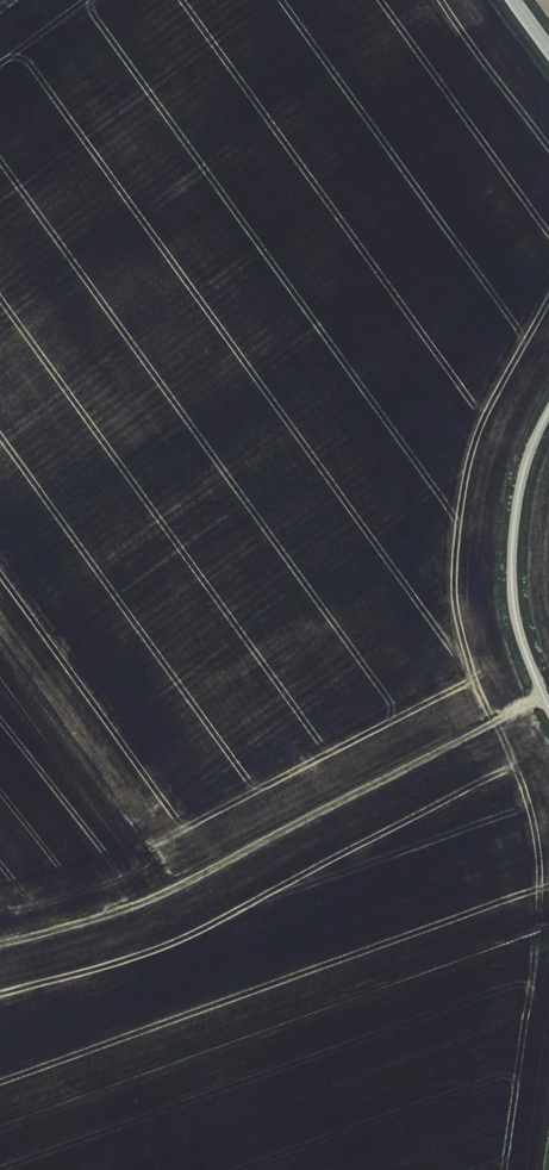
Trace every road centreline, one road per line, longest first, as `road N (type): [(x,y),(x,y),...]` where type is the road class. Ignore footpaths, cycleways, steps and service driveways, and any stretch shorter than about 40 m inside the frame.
road 1 (unclassified): [(548,708),(519,633),(511,567),(521,484),(548,413)]

